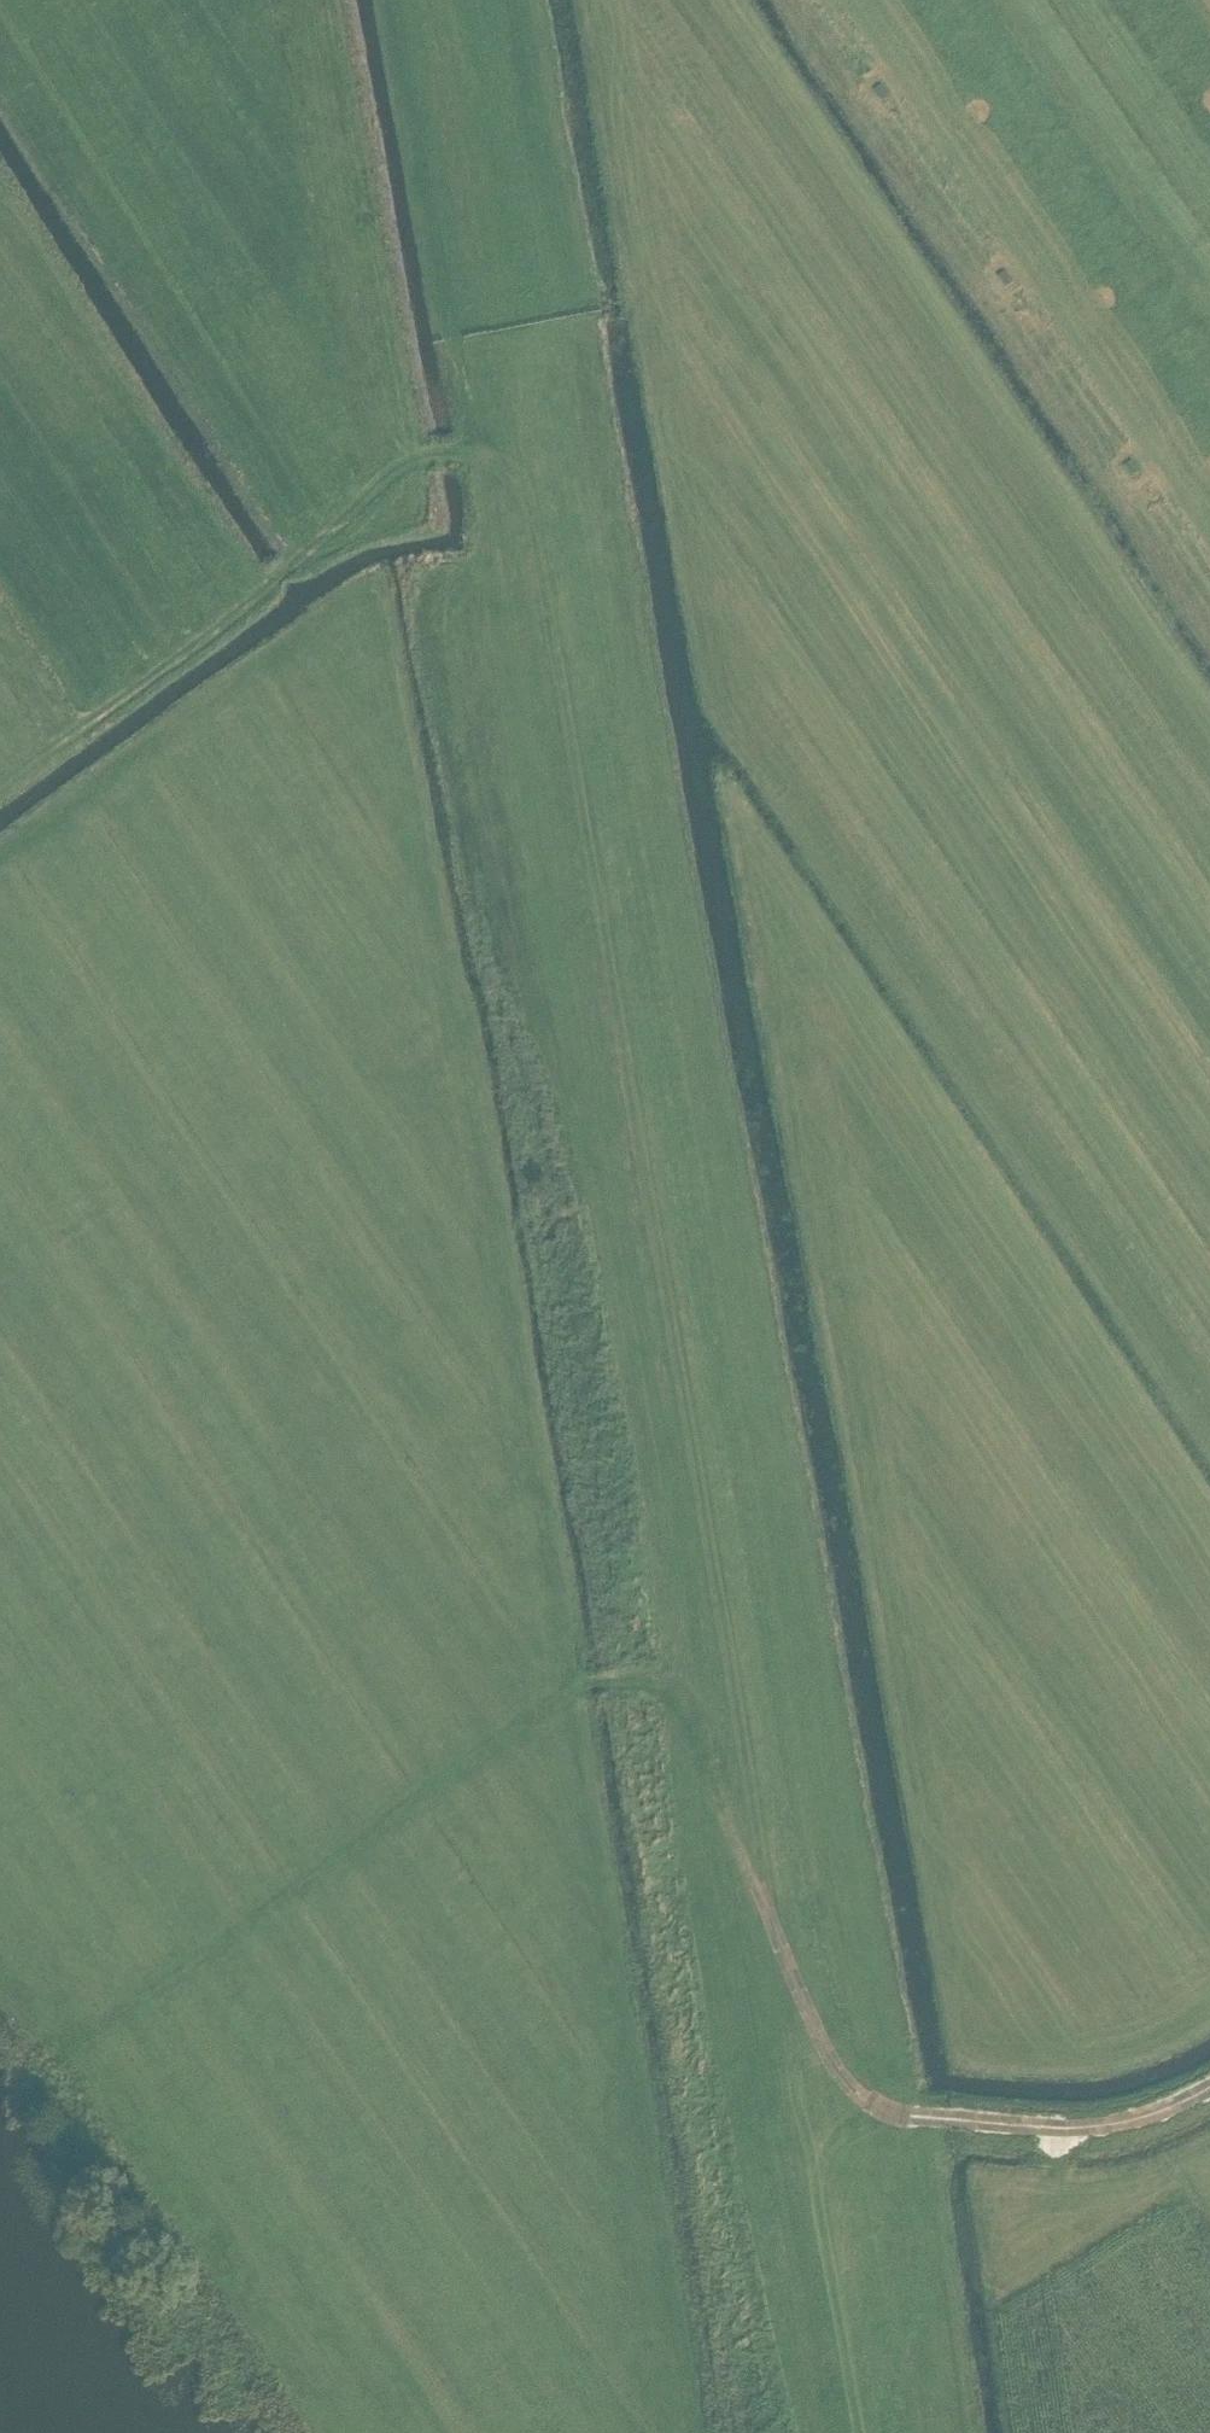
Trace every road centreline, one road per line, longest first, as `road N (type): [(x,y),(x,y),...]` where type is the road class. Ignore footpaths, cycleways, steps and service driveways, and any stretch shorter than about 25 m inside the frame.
road 1 (track): [(759,1890),(746,1734),(653,1159),(532,505),(504,460),(471,449),(429,455)]
road 2 (track): [(1209,2087),(1142,2117),(1071,2128),(883,2110),(852,2088),(823,2042),(728,1816)]

